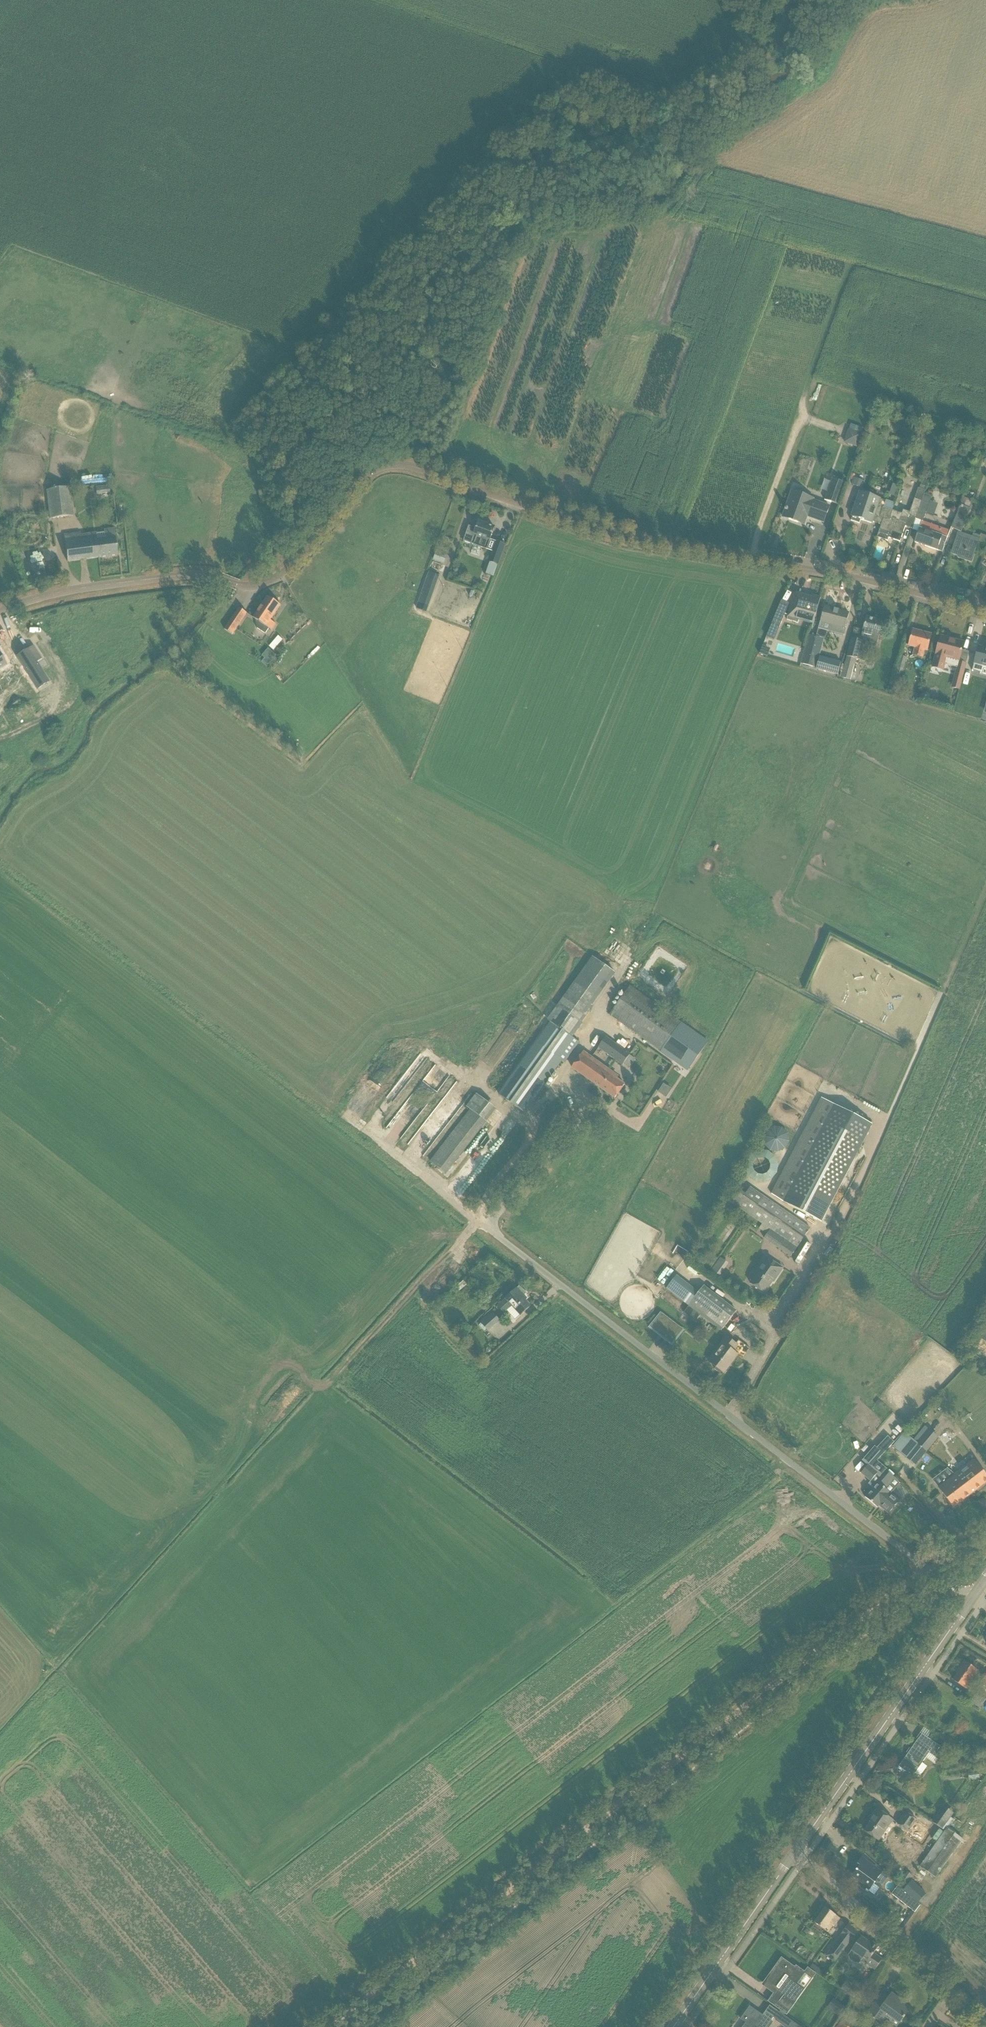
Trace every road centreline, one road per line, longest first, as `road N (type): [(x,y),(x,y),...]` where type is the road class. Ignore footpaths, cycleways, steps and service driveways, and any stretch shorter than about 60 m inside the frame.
road 1 (unclassified): [(985,611),(857,578),(598,531),(405,465),(361,479),(296,562),(259,584),(184,575),(40,596),(0,610)]
road 2 (track): [(929,1570),(326,2026)]
road 3 (unclassified): [(971,1600),(509,1244)]
road 4 (tertiary): [(795,1851),(971,1600)]
road 5 (unclassified): [(985,2026),(795,1851)]
road 6 (tertiary): [(673,2026),(795,1851)]

